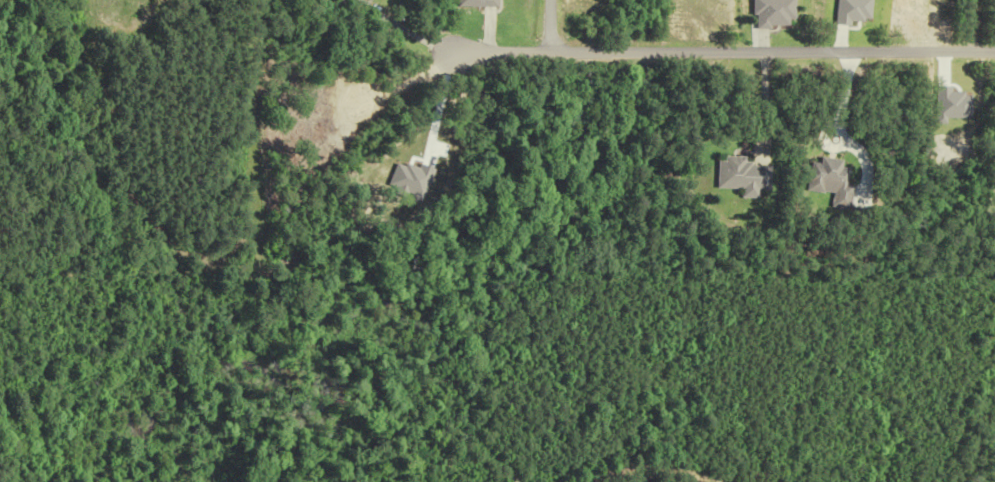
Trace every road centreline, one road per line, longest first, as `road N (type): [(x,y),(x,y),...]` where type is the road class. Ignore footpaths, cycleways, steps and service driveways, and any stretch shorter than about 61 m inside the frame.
road 1 (residential): [(994,51),(454,48)]

